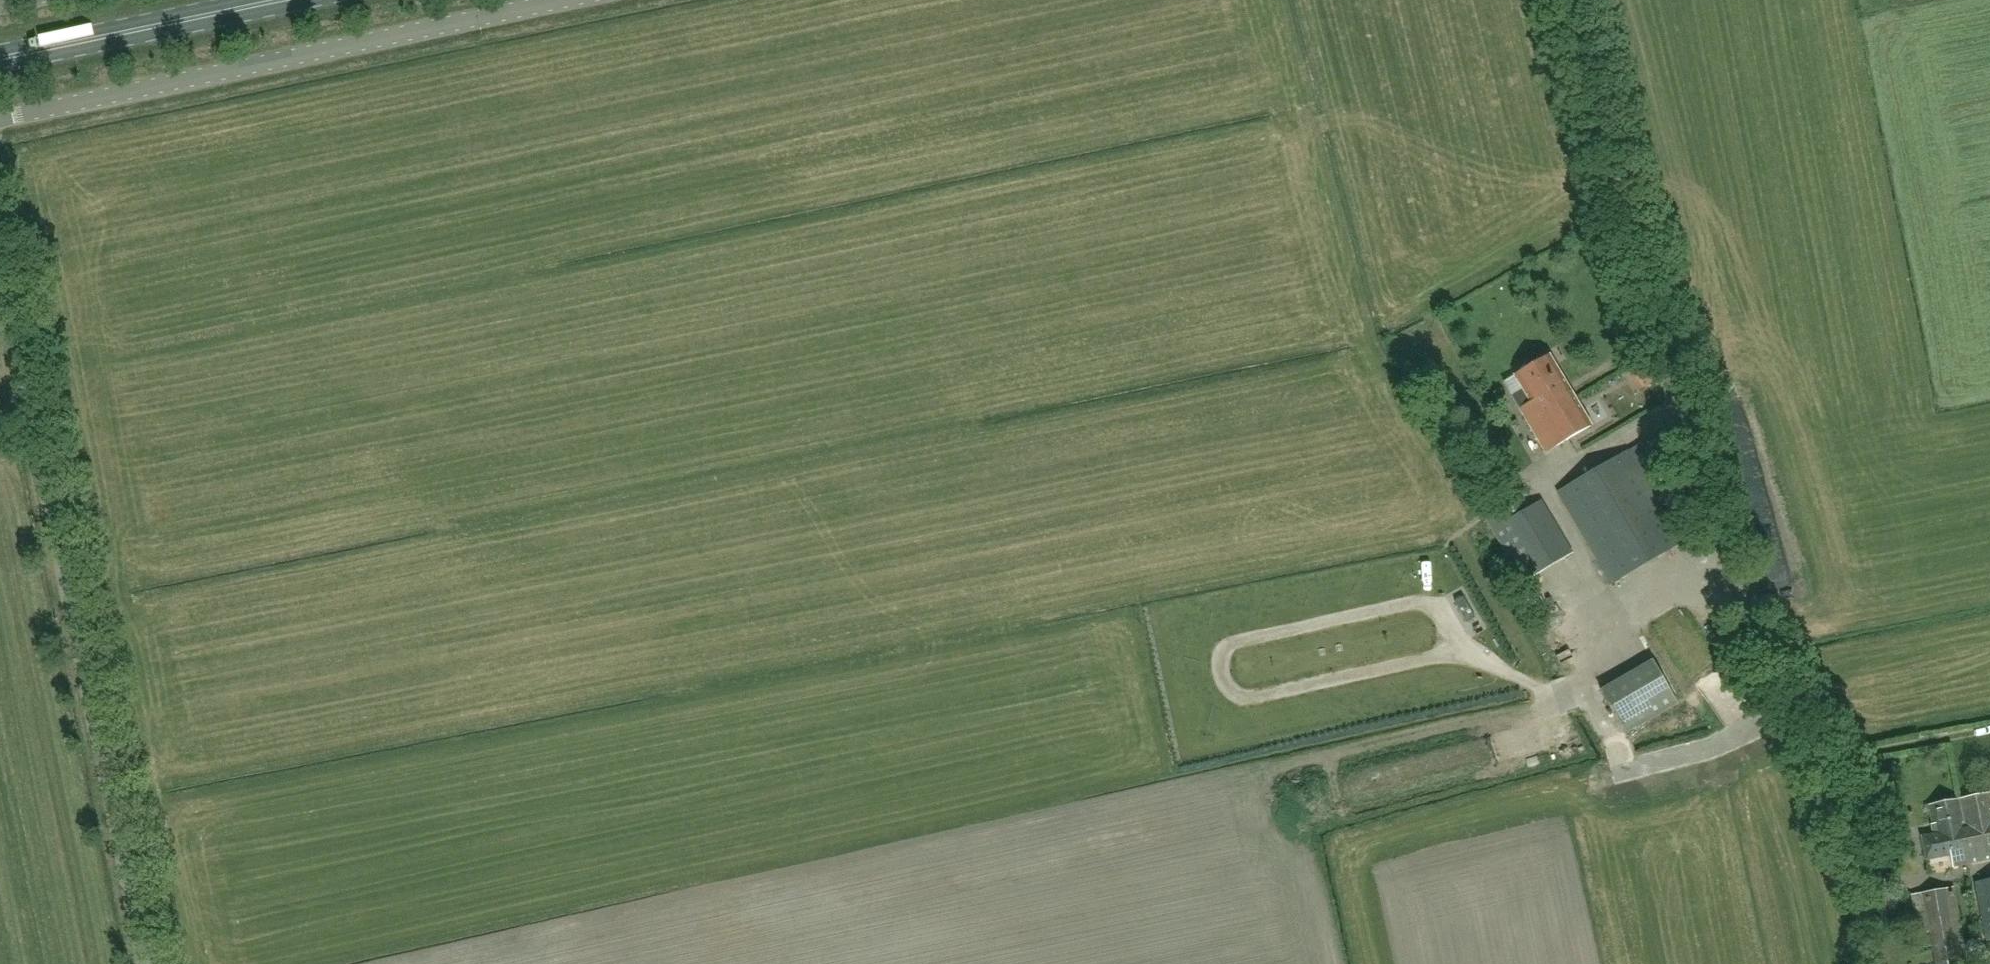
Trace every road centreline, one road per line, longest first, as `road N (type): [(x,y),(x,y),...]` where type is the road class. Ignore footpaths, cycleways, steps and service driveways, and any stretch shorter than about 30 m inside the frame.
road 1 (unclassified): [(1989,871),(1919,884),(1888,878),(1825,768),(1747,585),(1580,0)]
road 2 (unclassified): [(152,963),(0,211)]
road 3 (unclassified): [(0,121),(570,0)]
road 4 (primary): [(0,59),(284,0)]

